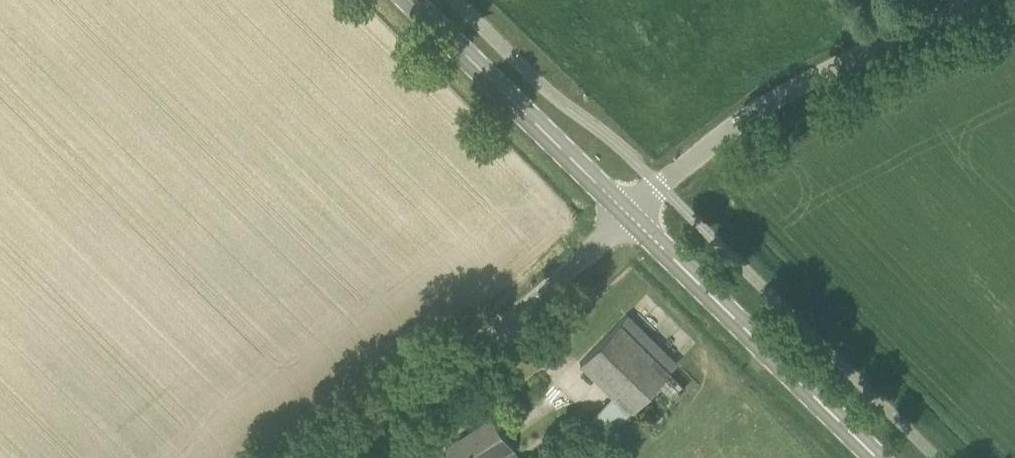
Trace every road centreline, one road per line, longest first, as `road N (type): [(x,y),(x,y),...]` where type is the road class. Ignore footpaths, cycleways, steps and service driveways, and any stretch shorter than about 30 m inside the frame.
road 1 (unclassified): [(631,217),(723,134),(794,86),(971,0)]
road 2 (unclassified): [(317,457),(517,319),(631,217)]
road 3 (secondary): [(878,457),(631,217)]
road 4 (secondary): [(631,217),(411,0)]

